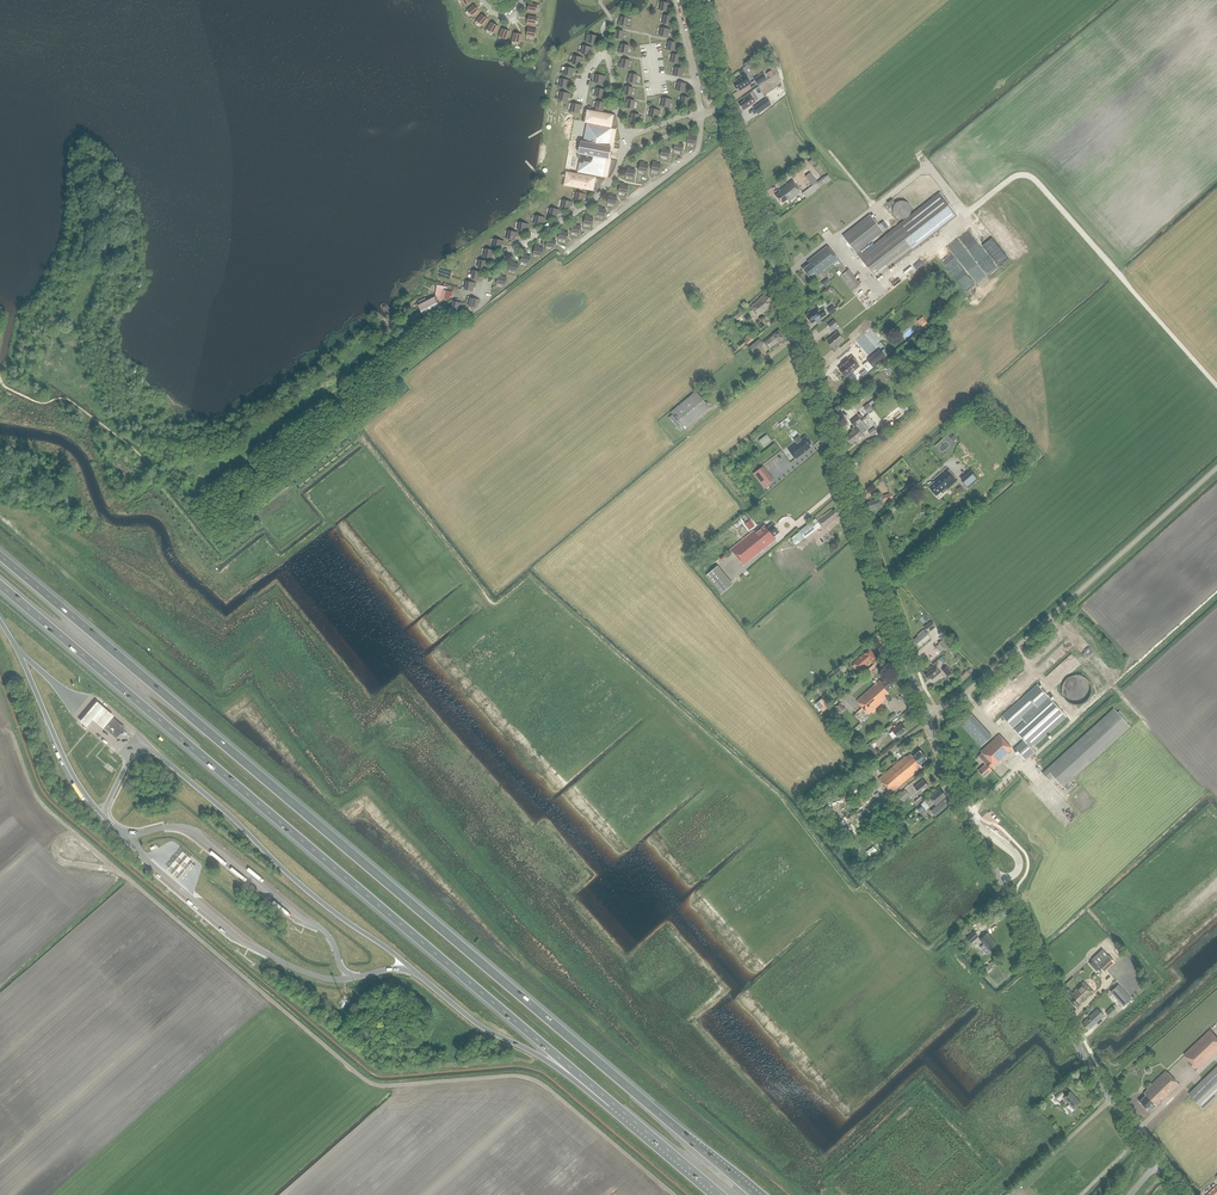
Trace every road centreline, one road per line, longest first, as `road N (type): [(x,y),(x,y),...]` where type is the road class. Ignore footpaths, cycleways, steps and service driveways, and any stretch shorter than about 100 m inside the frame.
road 1 (motorway): [(755,1194),(0,553)]
road 2 (motorway): [(0,585),(612,1103)]
road 3 (secondary): [(925,715),(742,162),(697,0)]
road 4 (unclassified): [(674,1194),(526,1077),(368,1082),(113,868)]
road 5 (track): [(829,150),(876,207),(922,171),(934,173),(965,215),(1015,176),(1032,178),(1216,386)]
road 6 (secondary): [(1159,1162),(1086,1061),(925,715)]
road 7 (unclassified): [(925,715),(960,698),(1216,468)]
road 8 (motorway): [(412,974),(472,1022),(612,1103)]
road 9 (motorway): [(612,1103),(720,1194)]
road 10 (unclassified): [(73,833),(37,798),(5,728)]

